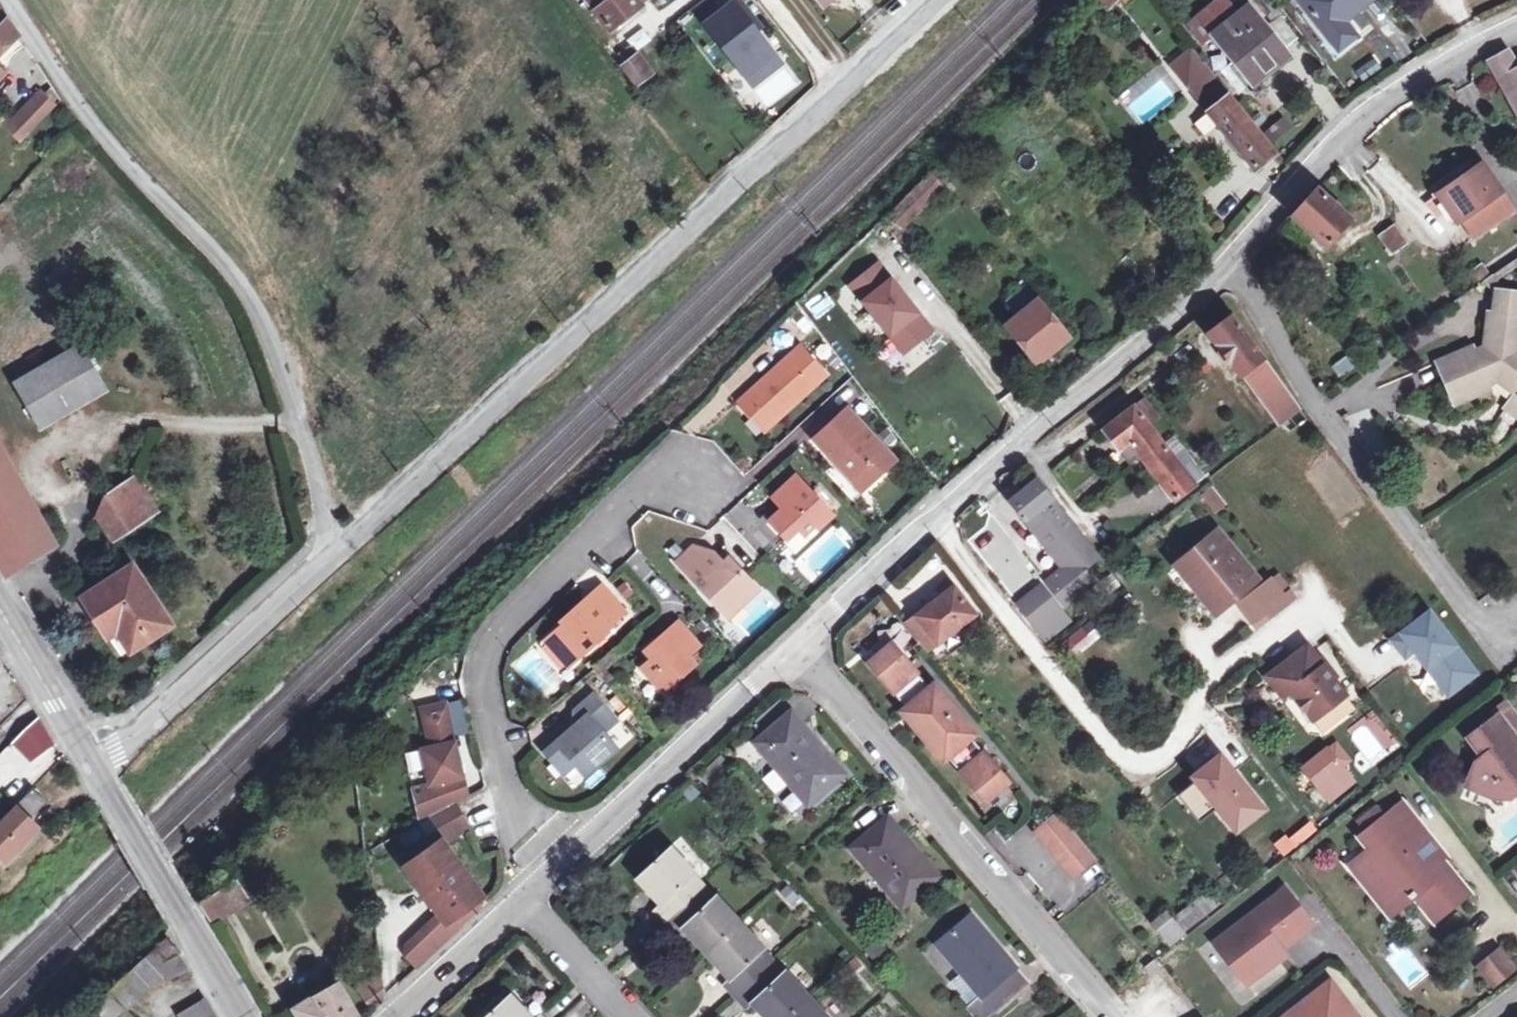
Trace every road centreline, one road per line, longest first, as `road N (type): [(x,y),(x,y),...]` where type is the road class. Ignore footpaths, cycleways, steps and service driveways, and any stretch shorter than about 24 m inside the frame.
road 1 (residential): [(928,0),(337,548)]
road 2 (residential): [(7,0),(99,131),(252,296),(337,548)]
road 3 (residential): [(1233,261),(797,647)]
road 4 (residential): [(551,870),(510,811),(476,654),(666,460),(709,485)]
road 5 (residential): [(1233,261),(1319,414),(1492,639),(1516,628)]
road 6 (residential): [(797,647),(1108,1016)]
road 7 (residential): [(1516,28),(1383,108),(1233,261)]
road 8 (residential): [(797,647),(551,870)]
road 9 (residential): [(337,548),(94,762)]
road 10 (secondary): [(239,1016),(94,762)]
road 11 (secondary): [(94,762),(0,606)]
road 12 (residential): [(520,904),(390,1016)]
road 13 (residential): [(520,904),(624,1016)]

